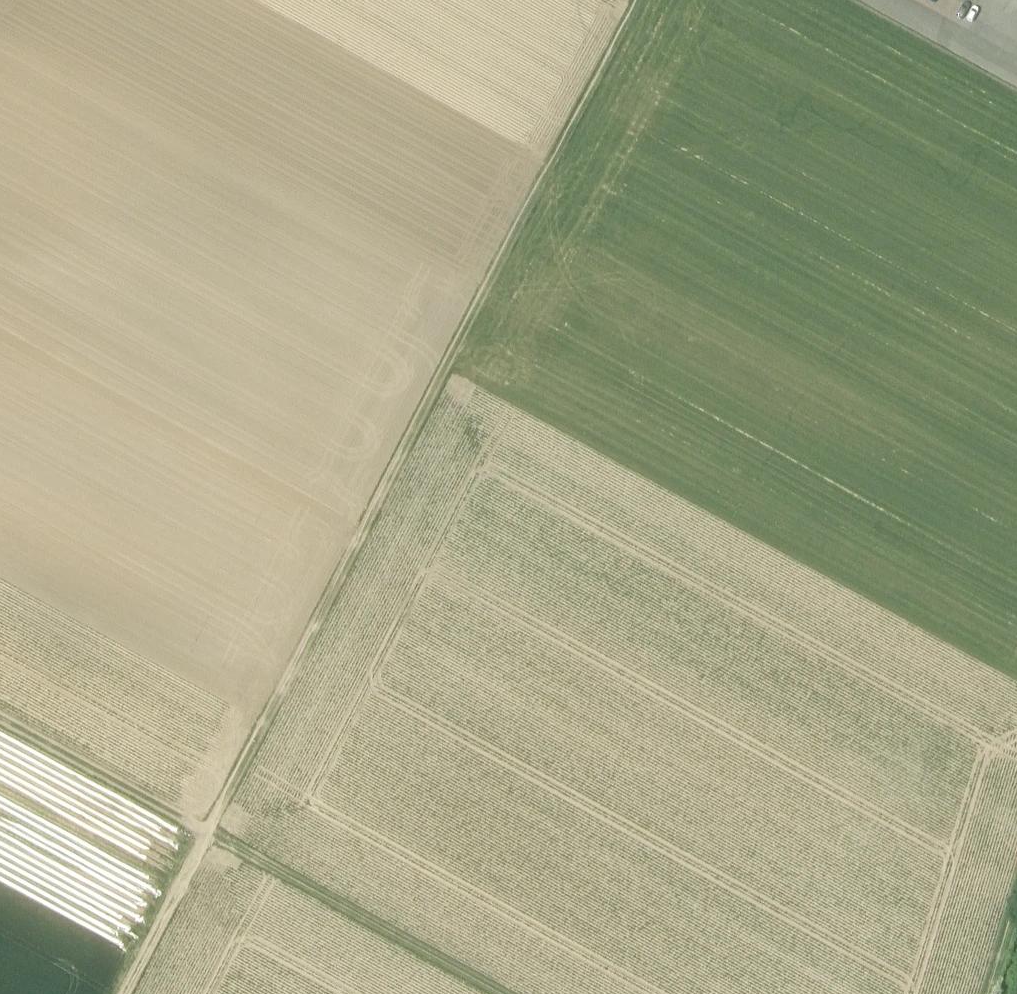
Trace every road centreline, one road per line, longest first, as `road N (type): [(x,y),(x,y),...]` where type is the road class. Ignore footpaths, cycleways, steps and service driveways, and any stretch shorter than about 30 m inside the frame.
road 1 (track): [(132,993),(654,0)]
road 2 (track): [(0,723),(489,993)]
road 3 (residential): [(872,0),(1016,81)]

